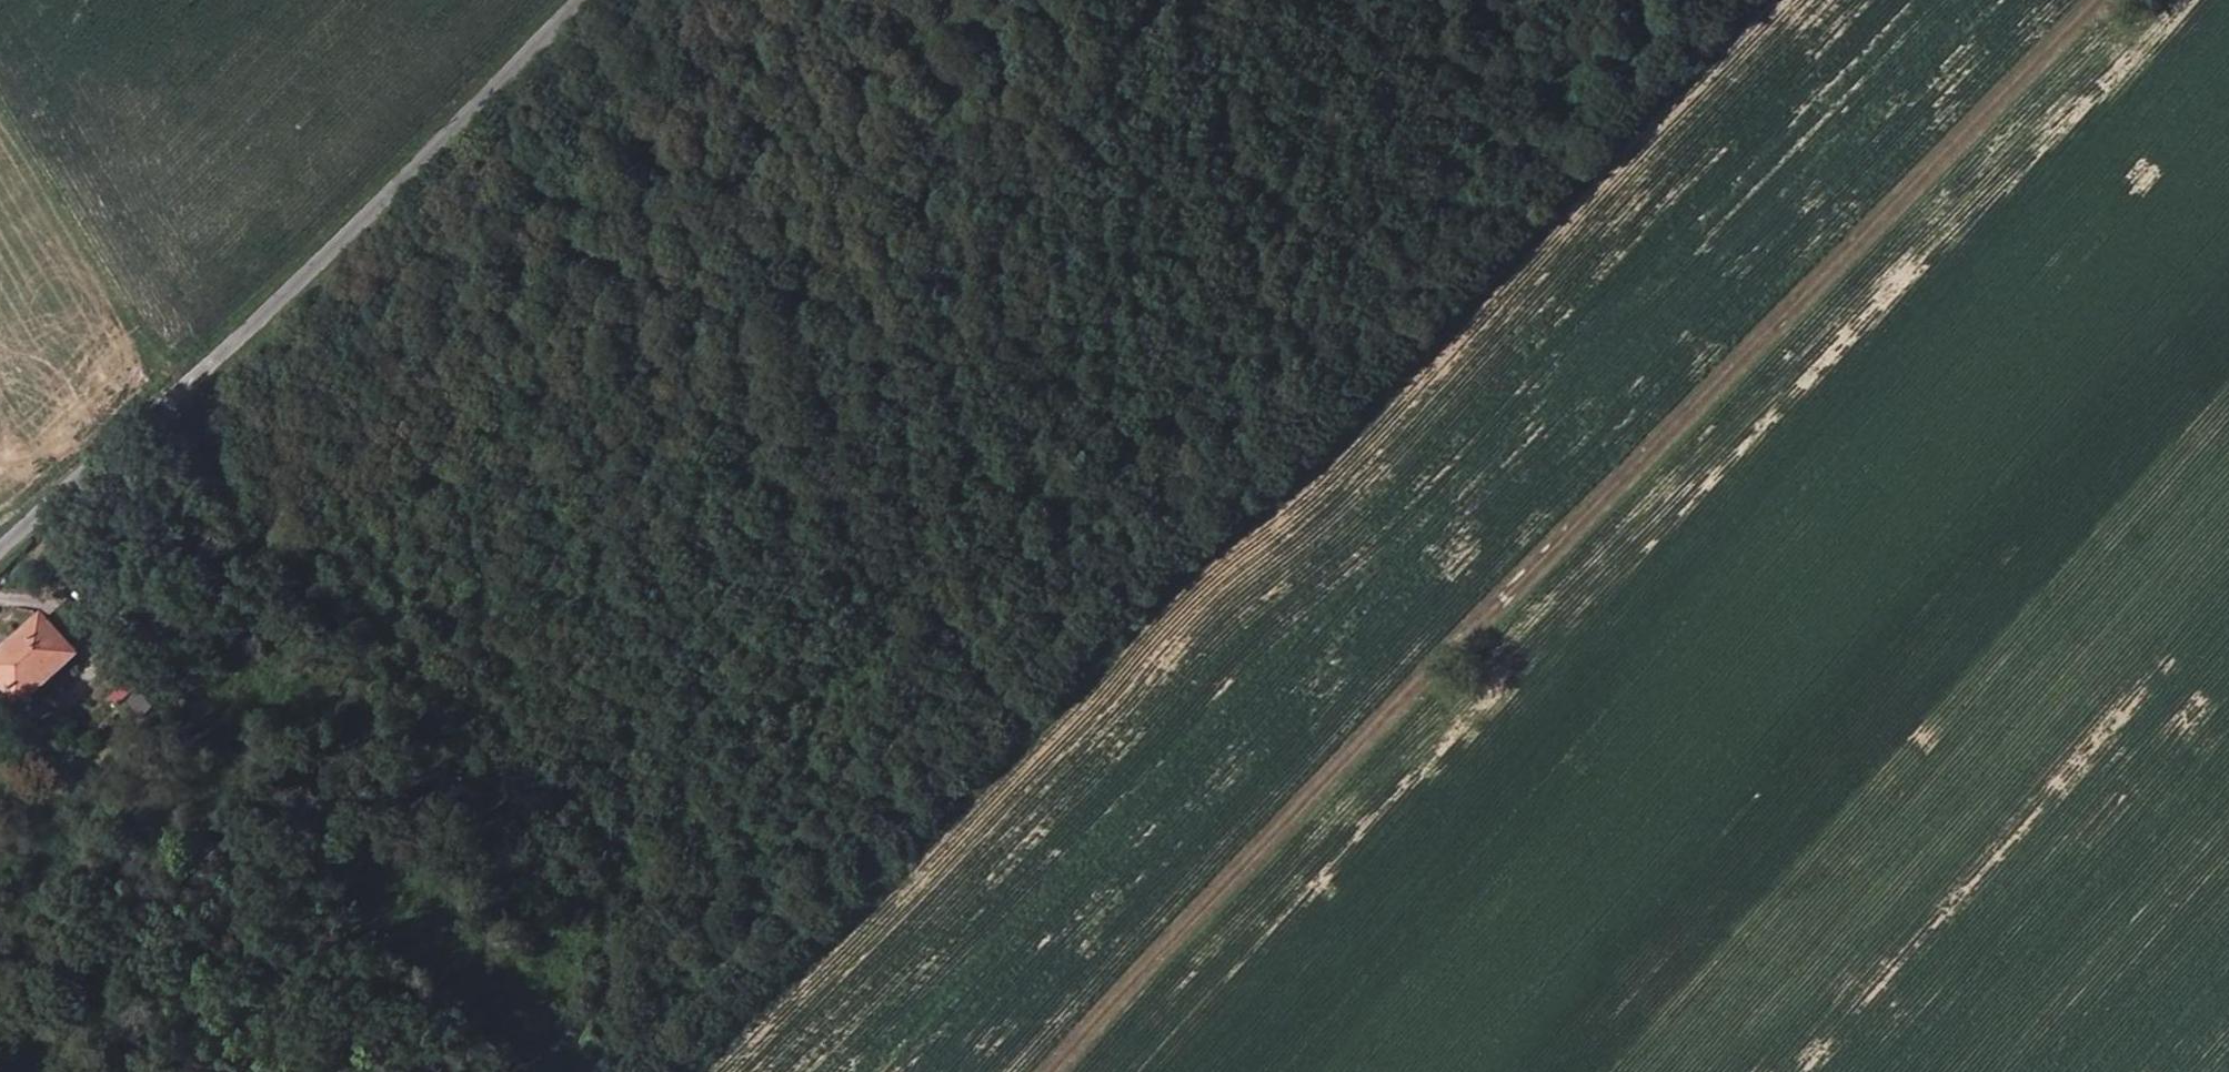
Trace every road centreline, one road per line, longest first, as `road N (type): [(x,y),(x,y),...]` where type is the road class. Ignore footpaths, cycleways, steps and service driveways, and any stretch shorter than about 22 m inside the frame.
road 1 (track): [(1099,1071),(2187,0)]
road 2 (unclassified): [(565,0),(339,228),(0,541)]

